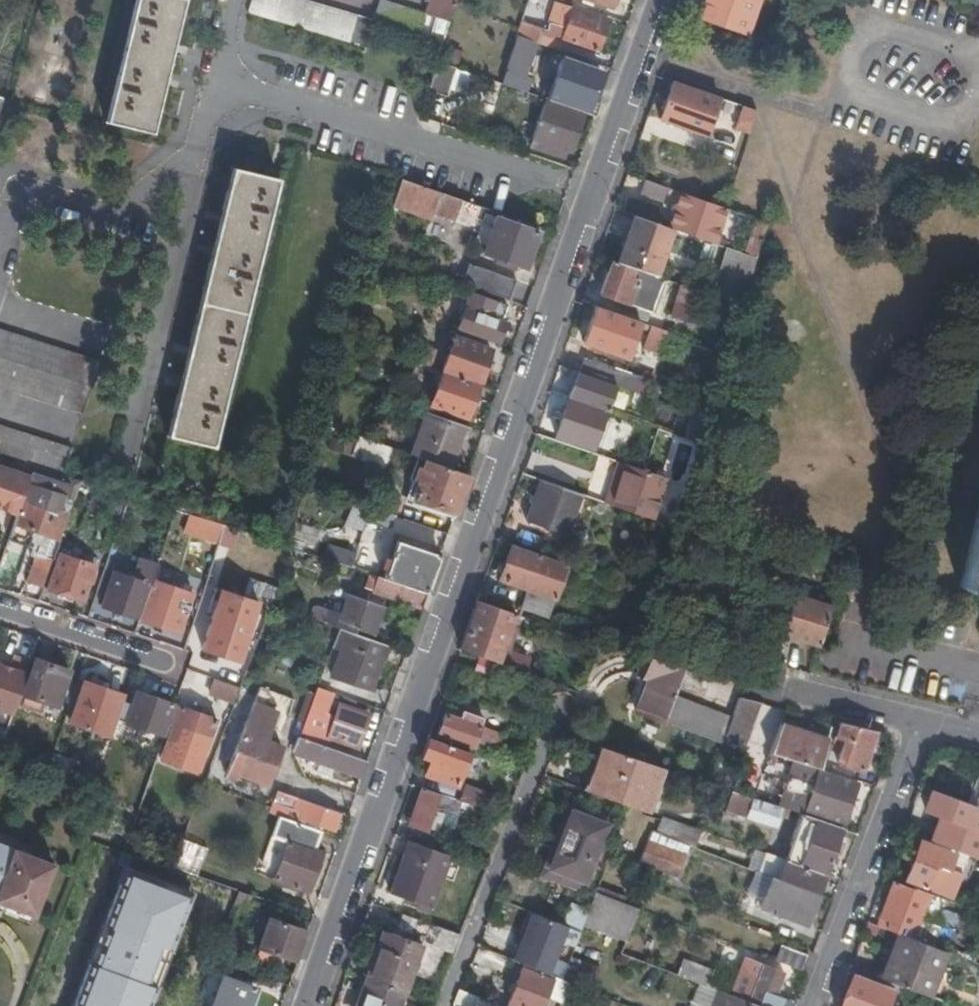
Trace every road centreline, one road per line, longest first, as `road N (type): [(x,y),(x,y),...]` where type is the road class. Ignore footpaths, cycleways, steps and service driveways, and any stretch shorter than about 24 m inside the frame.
road 1 (residential): [(306,1005),(660,0)]
road 2 (residential): [(917,721),(809,1005)]
road 3 (residential): [(0,607),(175,665)]
road 4 (residential): [(793,691),(917,721)]

